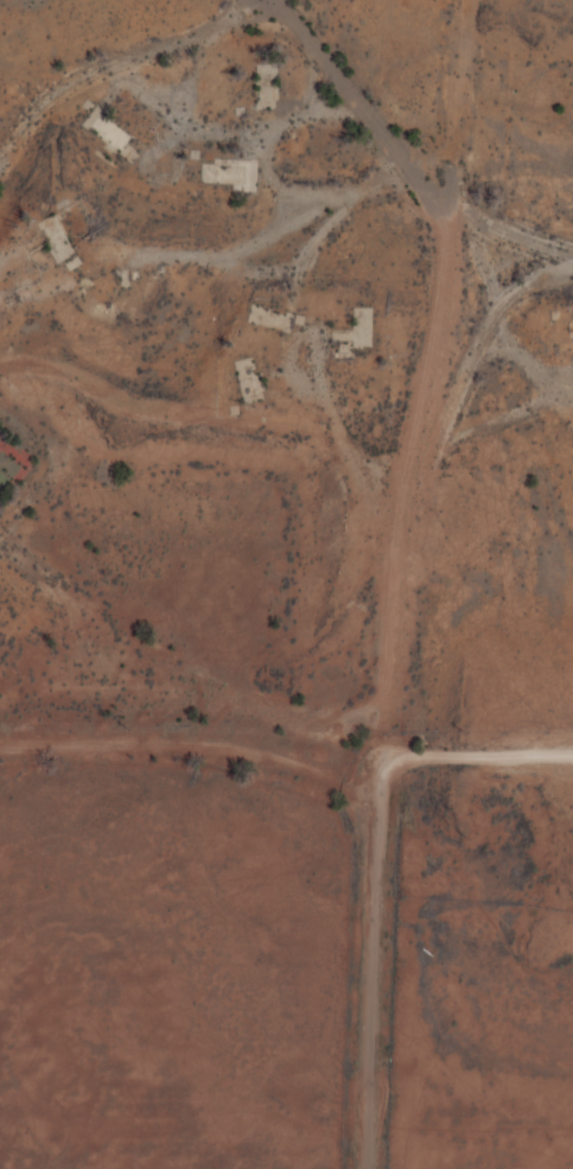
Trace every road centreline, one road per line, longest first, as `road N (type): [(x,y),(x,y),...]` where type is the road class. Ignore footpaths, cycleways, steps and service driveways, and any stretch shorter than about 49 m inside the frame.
road 1 (track): [(444,0),(424,253),(410,631),(380,780)]
road 2 (track): [(572,247),(424,253),(231,81),(222,0)]
road 3 (tertiary): [(370,1168),(380,780)]
road 4 (residential): [(380,780),(0,780)]
road 5 (track): [(0,172),(102,104),(231,81)]
road 6 (tertiary): [(380,780),(400,758),(429,751),(572,752)]

